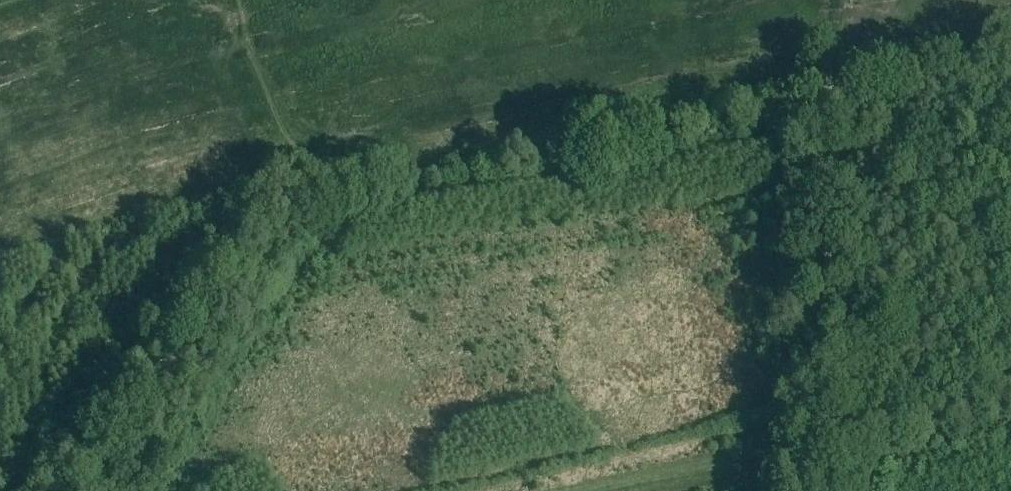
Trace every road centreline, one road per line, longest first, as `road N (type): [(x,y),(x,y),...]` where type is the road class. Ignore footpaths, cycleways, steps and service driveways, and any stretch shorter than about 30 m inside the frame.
road 1 (track): [(306,160),(86,490)]

